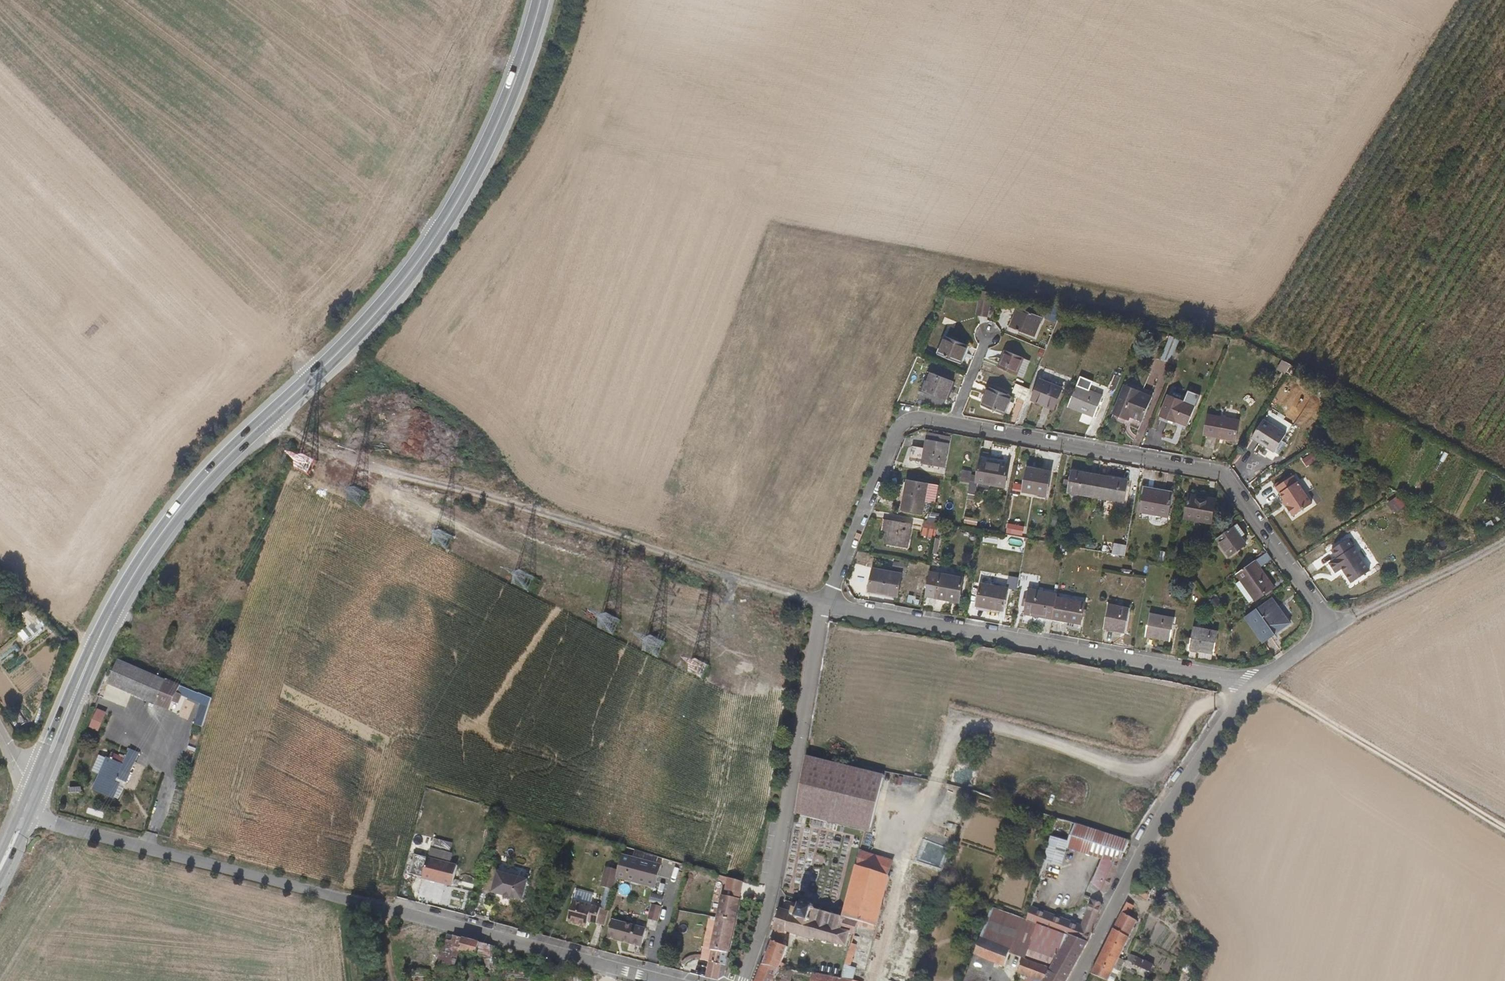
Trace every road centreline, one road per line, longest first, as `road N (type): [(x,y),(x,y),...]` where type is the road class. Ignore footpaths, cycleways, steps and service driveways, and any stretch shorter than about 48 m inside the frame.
road 1 (secondary): [(541,0),(481,161),(427,249),(366,324),(201,485),(108,621)]
road 2 (track): [(268,419),(344,461),(487,497),(825,606)]
road 3 (residential): [(1262,685),(1329,624),(1225,481),(952,425)]
road 4 (residential): [(825,606),(1262,685)]
road 5 (residential): [(825,606),(764,925),(743,980)]
road 6 (unclassified): [(32,812),(63,828),(378,911)]
road 7 (residential): [(1072,980),(1139,857),(1238,705),(1262,685)]
road 8 (residential): [(378,911),(656,980)]
road 9 (track): [(1262,685),(1504,830)]
road 10 (residential): [(952,425),(901,426),(825,606)]
road 11 (track): [(1329,624),(1504,539)]
road 12 (secondary): [(42,790),(108,621)]
road 13 (secondary): [(108,621),(31,785)]

